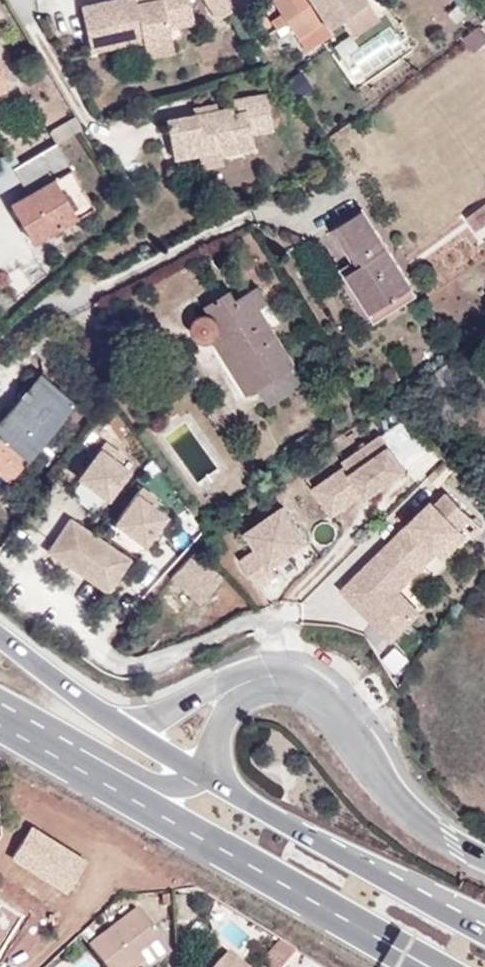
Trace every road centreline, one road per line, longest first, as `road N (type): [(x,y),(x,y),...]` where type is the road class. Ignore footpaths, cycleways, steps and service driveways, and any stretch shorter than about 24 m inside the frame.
road 1 (primary): [(0,719),(383,939)]
road 2 (residential): [(231,689),(257,677),(324,685),(399,805),(484,858)]
road 3 (primary): [(484,922),(198,774)]
road 4 (residential): [(0,355),(75,289),(265,204)]
road 5 (unclassified): [(0,703),(163,786),(198,774)]
road 6 (primary): [(125,729),(0,632)]
road 7 (residential): [(20,0),(81,112)]

